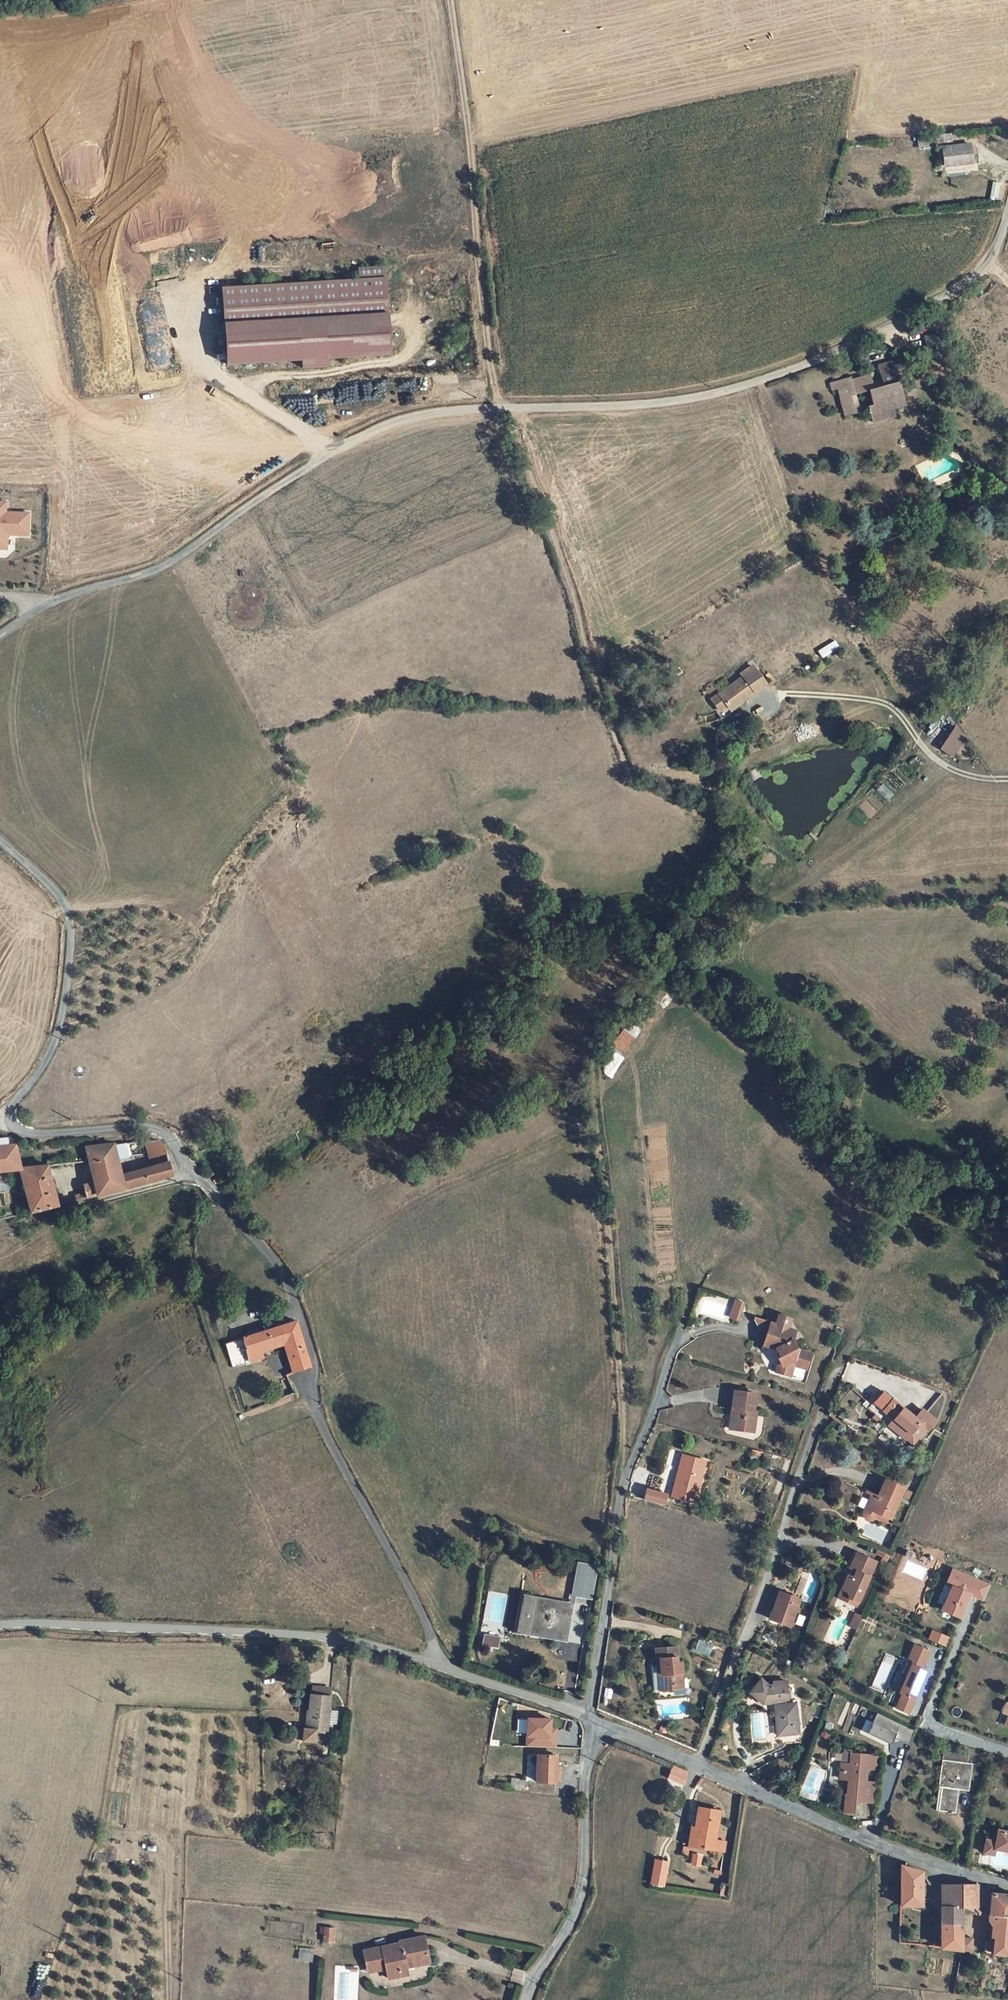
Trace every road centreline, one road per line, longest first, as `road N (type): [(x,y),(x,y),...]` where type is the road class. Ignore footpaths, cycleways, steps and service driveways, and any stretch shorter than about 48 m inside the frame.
road 1 (track): [(451,0),(497,409),(562,560),(629,770),(697,800),(722,831),(690,888),(675,963),(600,1047),(595,1099),(614,1271),(622,1487)]
road 2 (unclassified): [(0,633),(67,595),(153,570),(388,423),(440,412),(662,403),(758,383),(842,350),(973,280),(987,265),(1007,207)]
road 3 (unclassified): [(441,1666),(421,1610),(316,1410),(316,1368),(279,1265),(165,1134),(147,1126),(33,1134),(13,1124),(14,1103),(55,1043),(71,930),(55,892),(0,839)]
road 4 (unclassified): [(441,1666),(327,1637),(0,1624)]
road 5 (residential): [(592,1723),(622,1487),(679,1337)]
road 6 (residential): [(831,1389),(698,1763)]
road 7 (unclassified): [(1007,1888),(845,1834),(698,1763)]
road 8 (residential): [(592,1723),(582,1895),(527,1999)]
road 9 (track): [(787,694),(890,705),(941,764),(1007,779)]
road 10 (unclassified): [(592,1723),(441,1666)]

